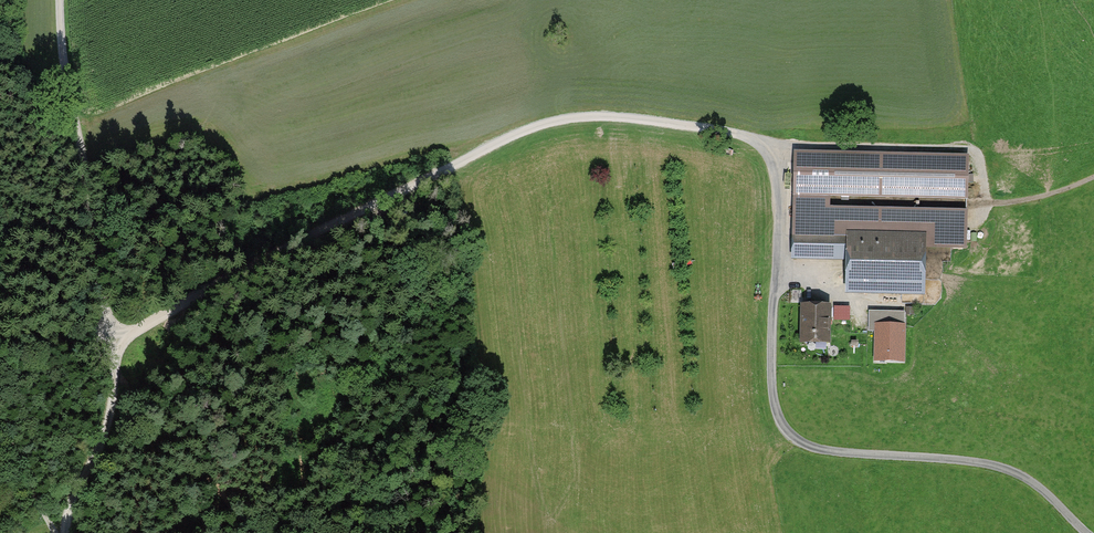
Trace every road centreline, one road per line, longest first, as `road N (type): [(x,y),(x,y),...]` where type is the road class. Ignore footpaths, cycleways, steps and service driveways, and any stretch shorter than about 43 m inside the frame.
road 1 (residential): [(1085,532),(1024,476),(954,460),(832,452),(800,444),(782,424),(772,393),(775,170),(747,138),(725,132),(602,116),(543,124),(116,341)]
road 2 (track): [(1093,180),(1059,195),(983,207),(980,156),(963,144),(788,145),(765,152)]
road 3 (track): [(62,0),(116,341)]
road 4 (track): [(116,341),(111,405),(73,497),(68,532)]
road 5 (track): [(939,272),(933,301),(915,302),(848,299),(775,272)]
road 6 (track): [(56,532),(0,425)]

